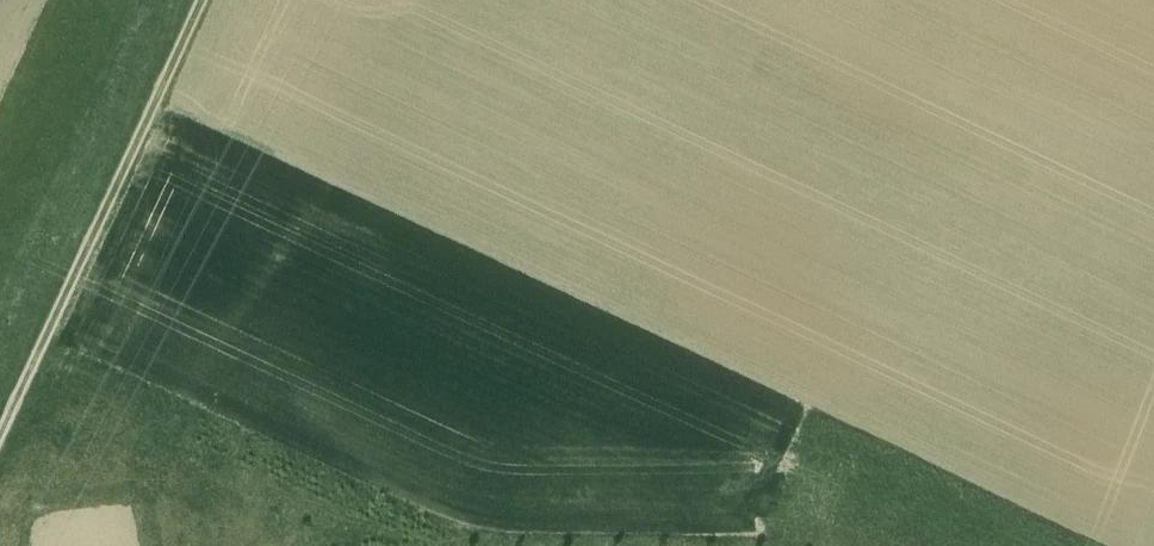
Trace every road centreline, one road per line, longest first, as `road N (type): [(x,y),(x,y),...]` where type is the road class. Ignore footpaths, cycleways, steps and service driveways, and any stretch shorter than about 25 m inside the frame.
road 1 (track): [(203,0),(0,441)]

